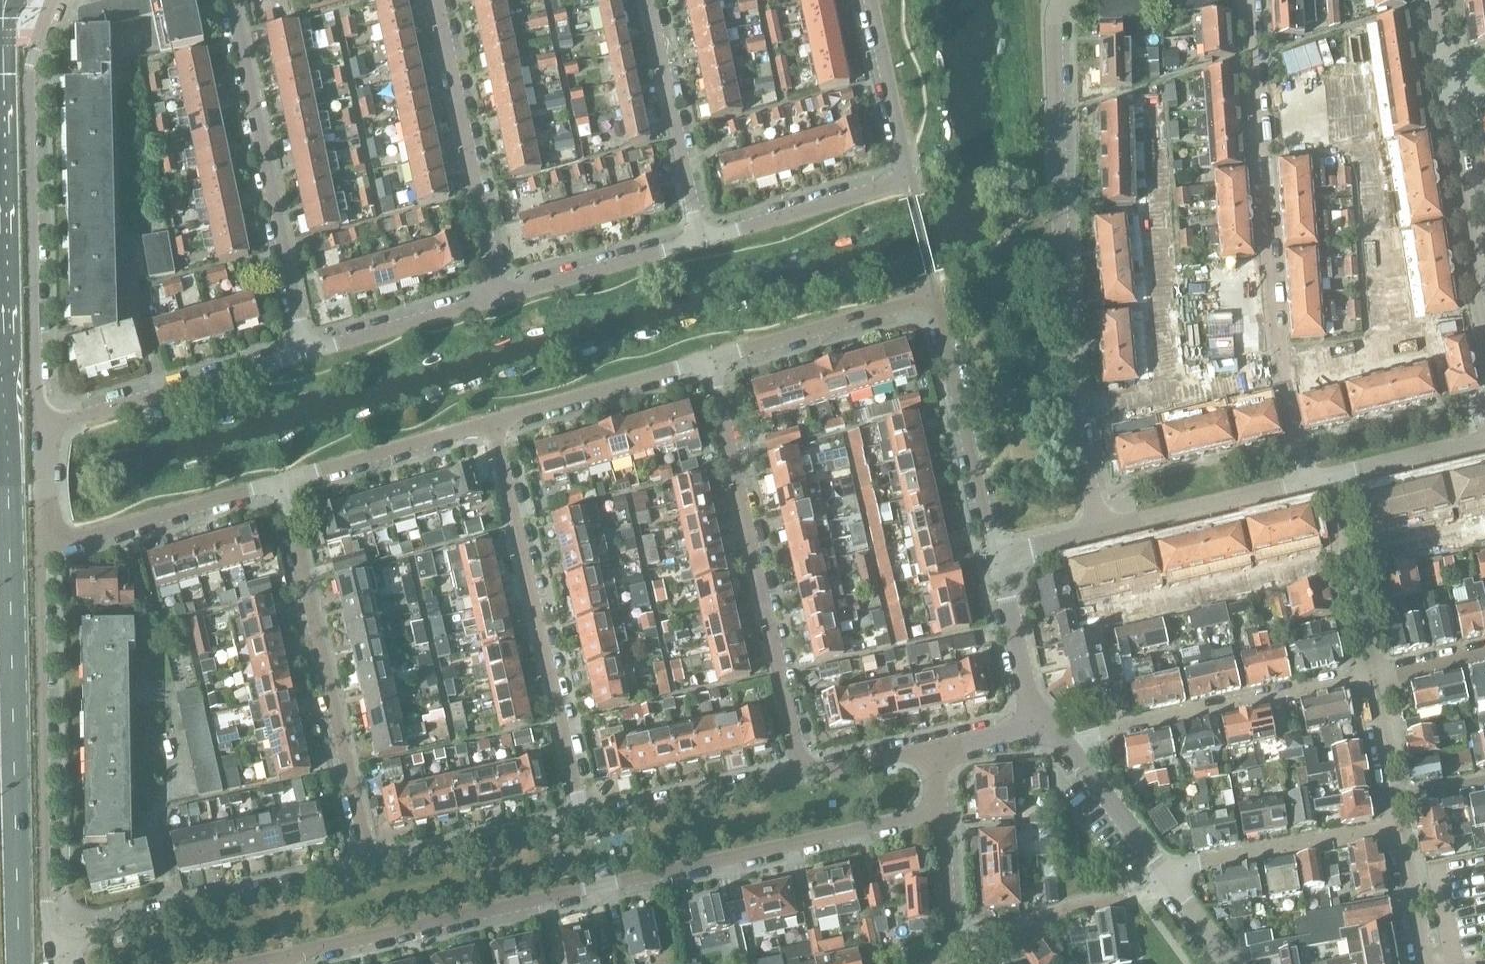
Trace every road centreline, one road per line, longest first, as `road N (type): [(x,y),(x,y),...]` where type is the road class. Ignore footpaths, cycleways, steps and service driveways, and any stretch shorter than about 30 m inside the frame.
road 1 (residential): [(285,956),(940,811)]
road 2 (primary): [(26,963),(13,471),(0,350)]
road 3 (residential): [(1053,9),(1071,400),(1101,533)]
road 4 (residential): [(1309,484),(1278,351),(1251,0)]
road 5 (residential): [(40,433),(28,86),(52,0)]
road 6 (residential): [(802,774),(707,364)]
road 7 (residential): [(584,824),(495,423)]
road 8 (residential): [(698,239),(907,181),(870,0)]
road 9 (residential): [(372,871),(286,485)]
road 10 (residential): [(55,945),(40,551)]
road 11 (residential): [(306,353),(232,0)]
road 12 (residential): [(372,871),(55,945)]
road 13 (residential): [(1066,742),(1188,708),(1229,708),(1374,675)]
road 14 (residential): [(500,299),(435,0)]
road 15 (residential): [(40,433),(306,353)]
road 16 (residential): [(995,558),(940,310),(930,302)]
road 17 (residential): [(40,551),(286,485)]
road 18 (residential): [(698,239),(648,0)]
road 19 (residential): [(1170,878),(1203,863),(1398,830)]
road 20 (residential): [(707,364),(930,302)]
road 21 (residential): [(802,774),(584,824)]
road 22 (residential): [(495,423),(707,364)]
road 23 (residential): [(286,485),(495,423)]
road 24 (residential): [(584,824),(372,871)]
road 25 (residential): [(1101,533),(1309,484)]
road 26 (residential): [(500,299),(698,239)]
road 27 (residential): [(306,353),(500,299)]
road 28 (residential): [(1374,675),(1334,478)]
road 29 (residential): [(1041,727),(995,558)]
road 30 (residential): [(1484,276),(1460,105)]
road 31 (residential): [(1170,878),(1066,742)]
road 32 (residential): [(1334,478),(1484,443)]
road 33 (residential): [(951,956),(940,811)]
road 34 (residential): [(1422,963),(1398,830)]
road 35 (residential): [(929,750),(802,774)]
road 36 (residential): [(1395,800),(1374,675)]
road 37 (residential): [(951,956),(1064,908)]

